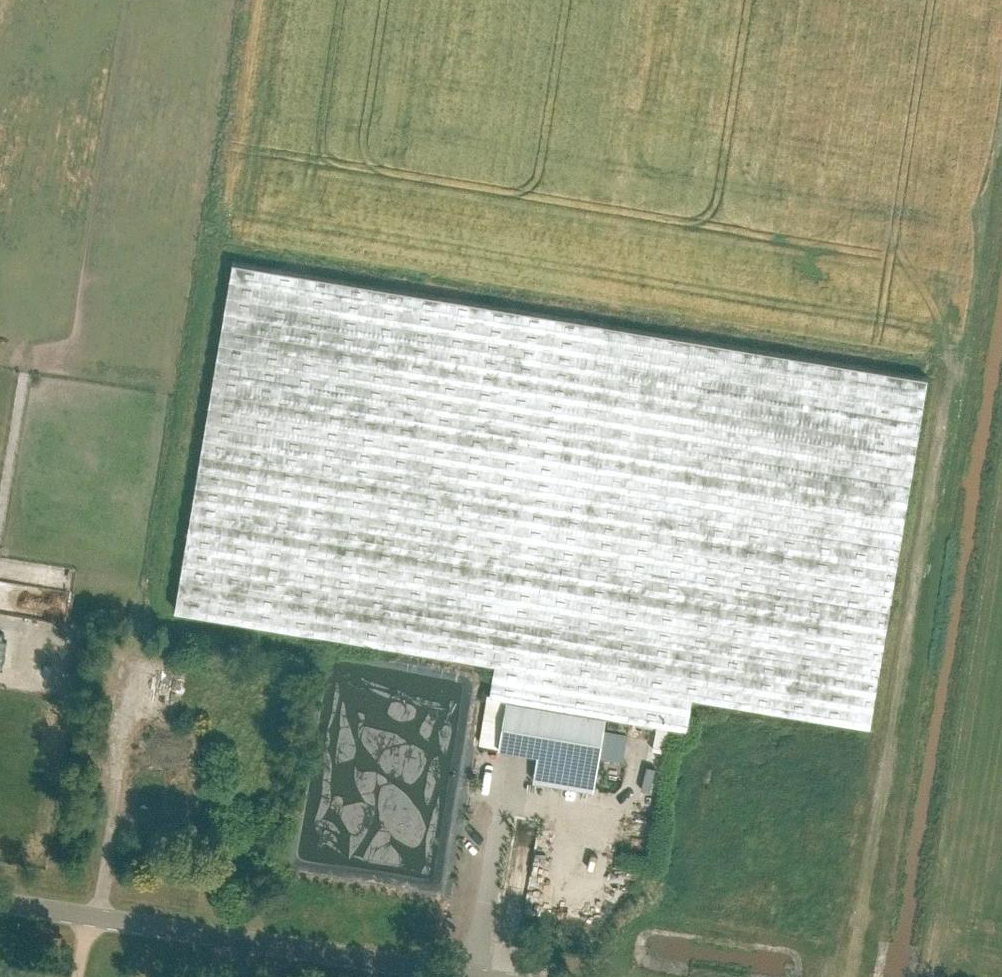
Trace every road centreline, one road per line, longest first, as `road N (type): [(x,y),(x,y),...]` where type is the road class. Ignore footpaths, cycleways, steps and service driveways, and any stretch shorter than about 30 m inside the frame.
road 1 (track): [(926,976),(1001,486)]
road 2 (unclassified): [(473,976),(0,903)]

